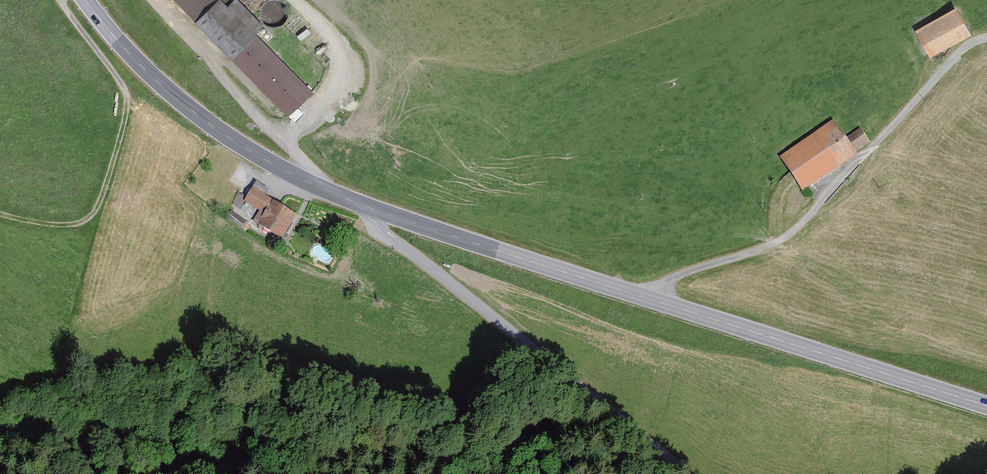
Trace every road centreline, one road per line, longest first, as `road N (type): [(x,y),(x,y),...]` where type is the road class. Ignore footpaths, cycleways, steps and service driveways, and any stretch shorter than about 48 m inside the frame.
road 1 (primary): [(374,209),(986,406)]
road 2 (track): [(159,473),(274,453),(462,453),(623,423)]
road 3 (tertiary): [(374,209),(381,231),(689,473)]
road 4 (primary): [(86,0),(146,70),(213,128),(374,209)]
road 5 (track): [(0,214),(49,224),(85,219),(101,198),(121,132),(124,89),(61,0)]

